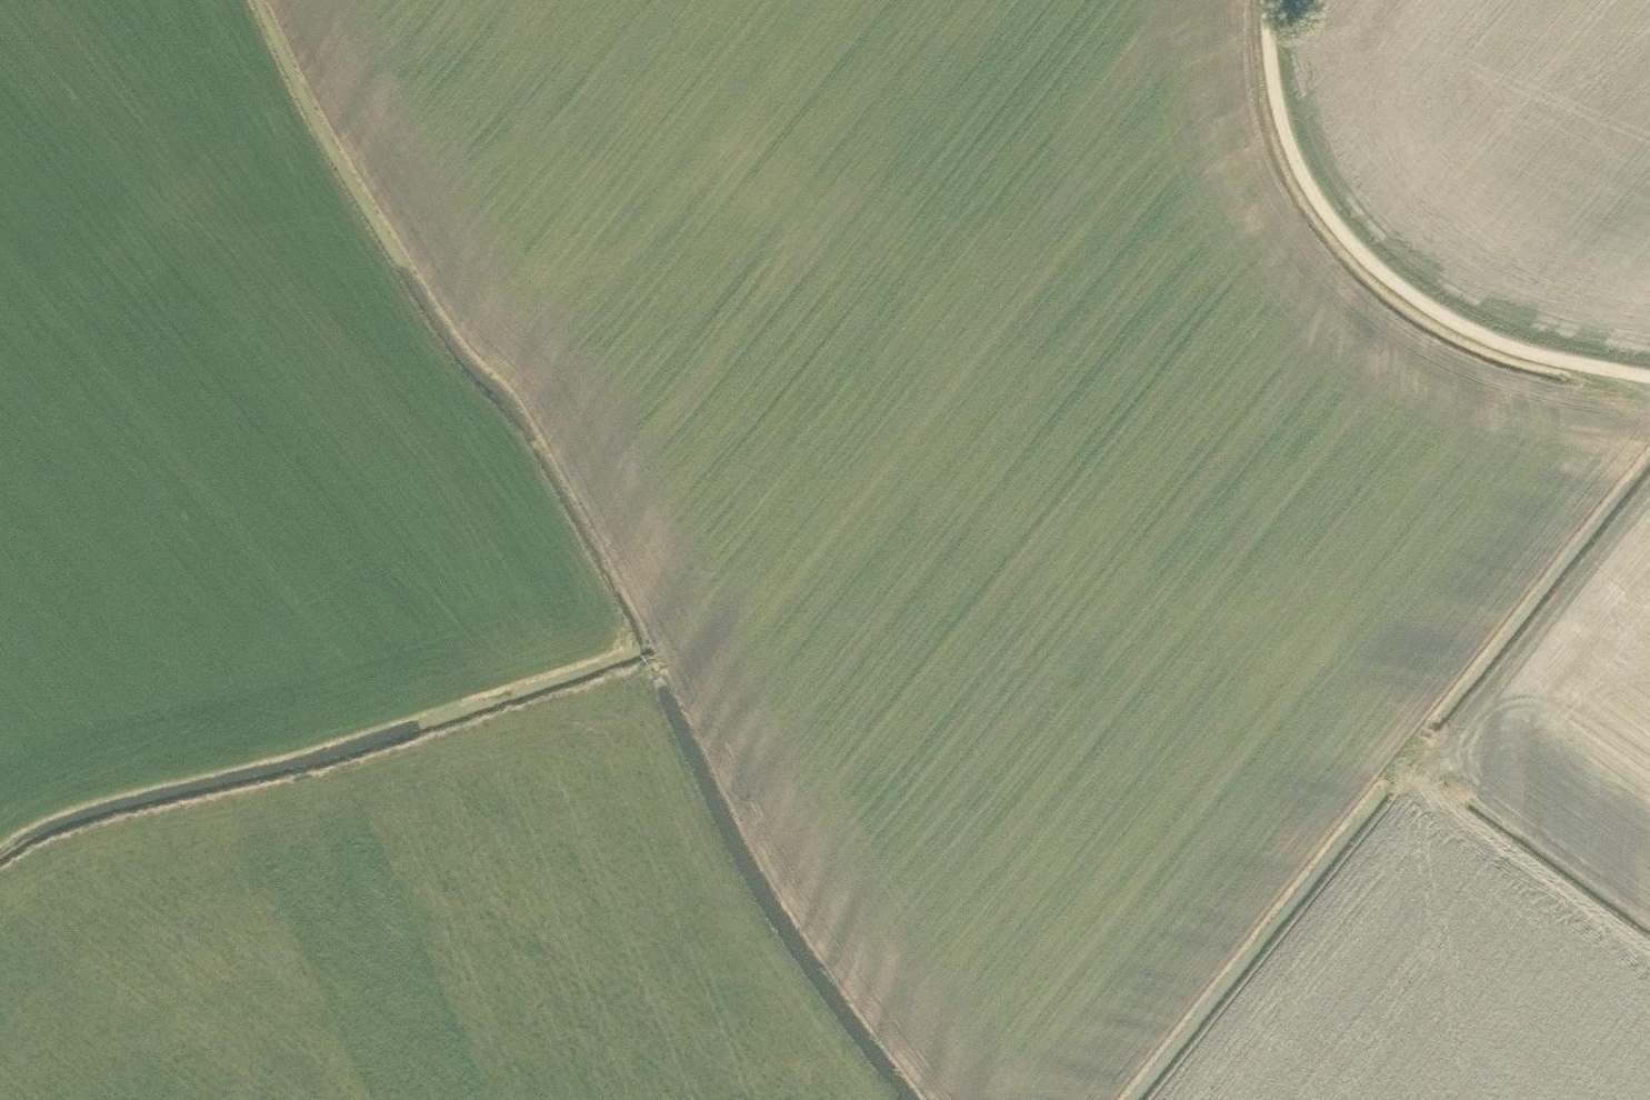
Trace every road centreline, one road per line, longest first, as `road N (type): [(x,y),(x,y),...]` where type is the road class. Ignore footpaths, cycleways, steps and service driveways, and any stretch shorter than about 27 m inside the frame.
road 1 (unclassified): [(1649,387),(1524,363),(1457,339),(1370,278),(1314,210),(1273,90),(1267,0)]

